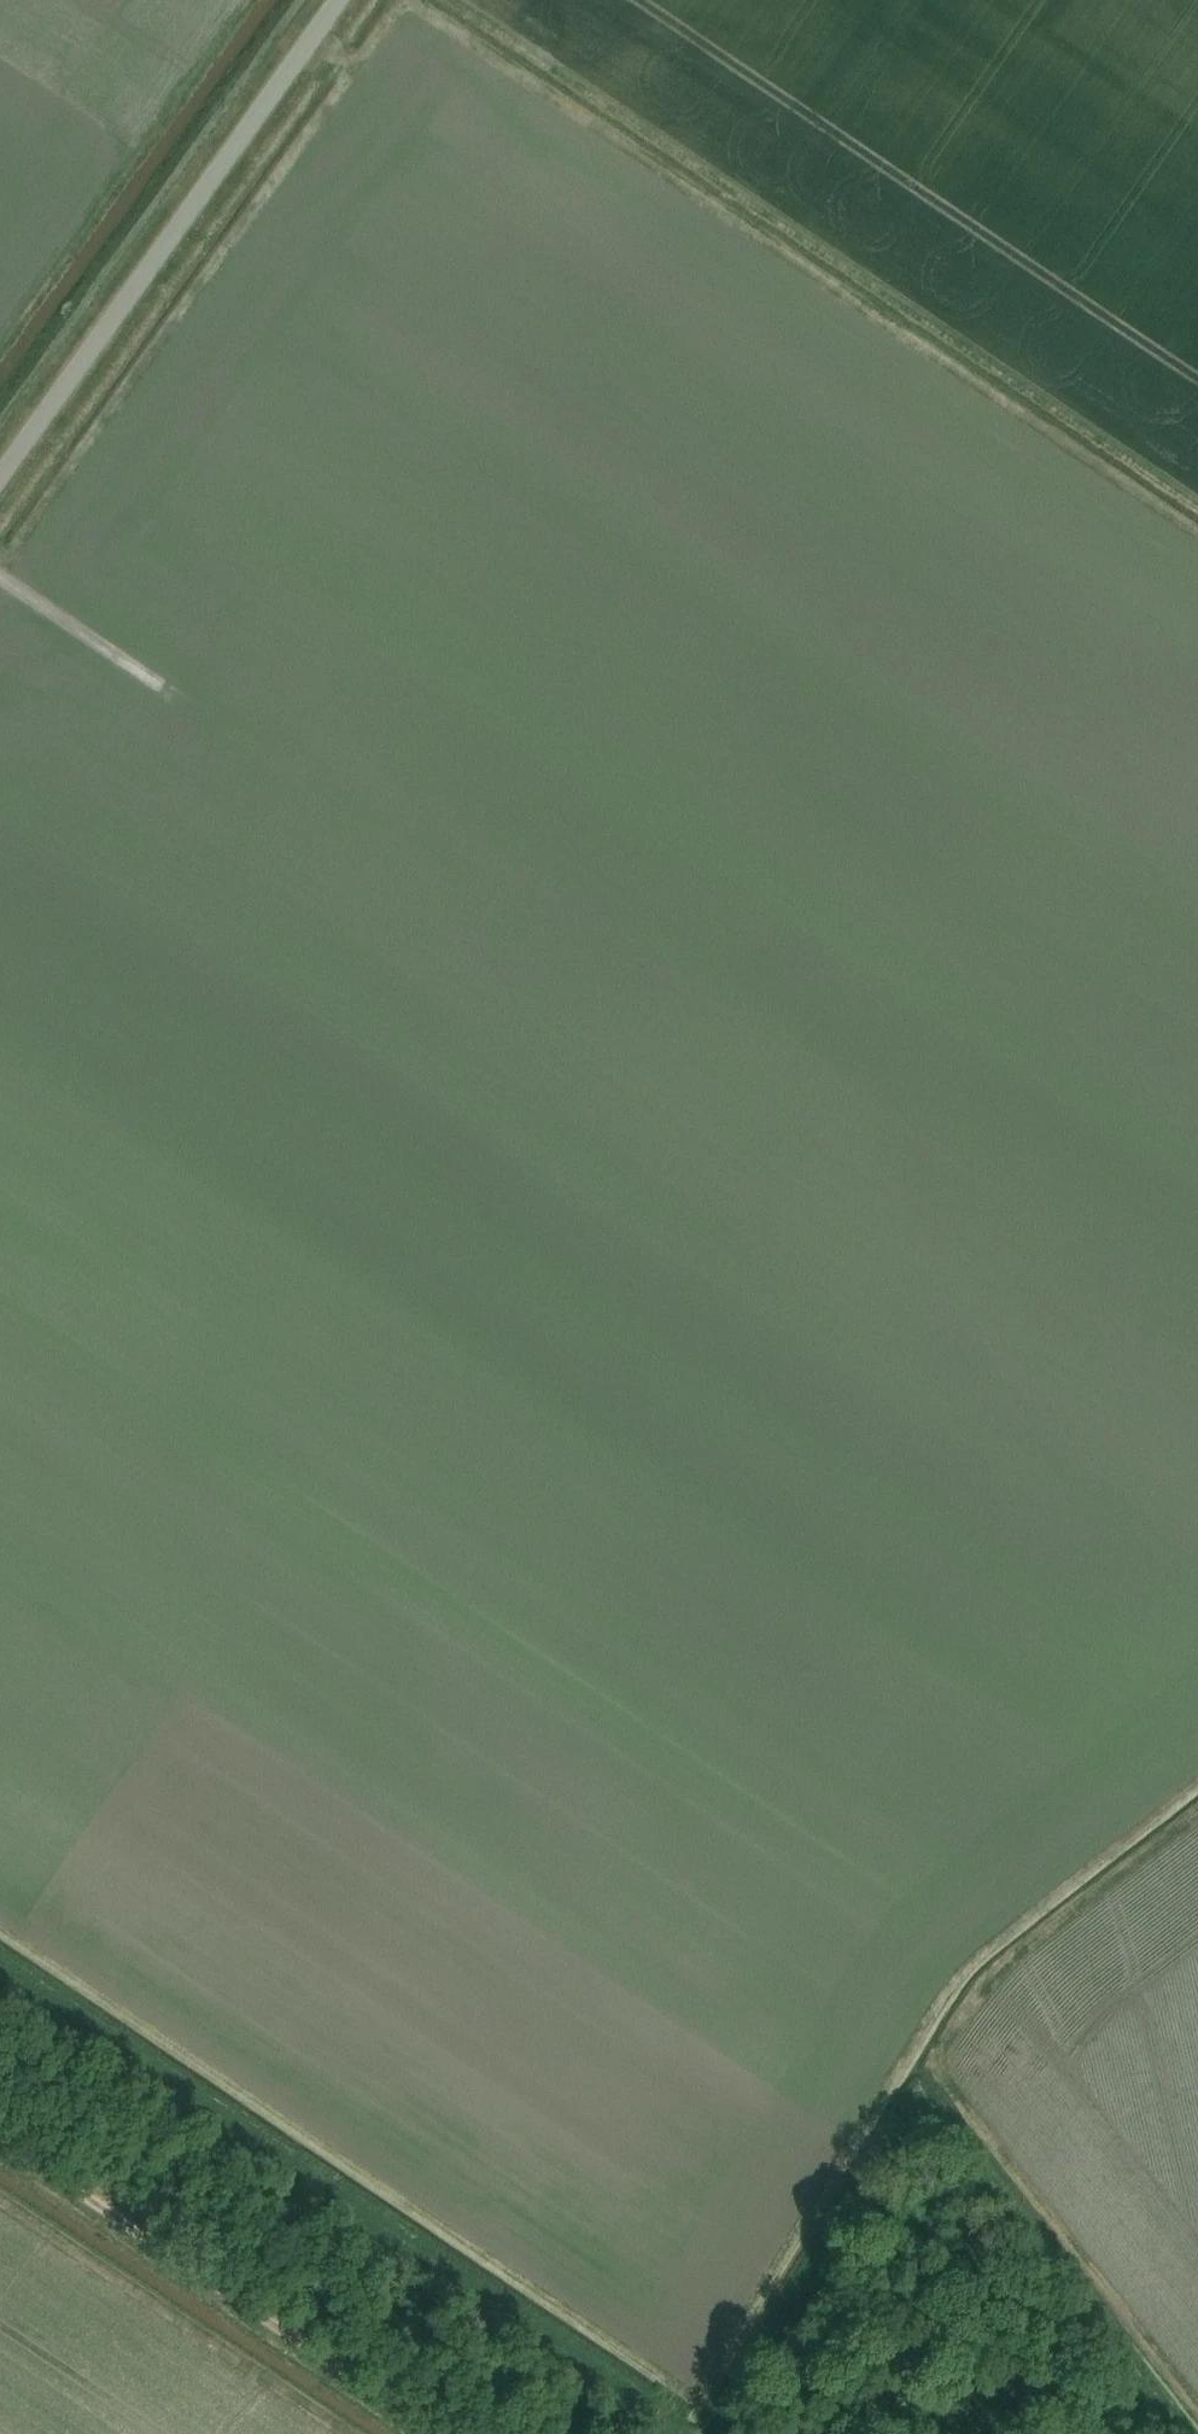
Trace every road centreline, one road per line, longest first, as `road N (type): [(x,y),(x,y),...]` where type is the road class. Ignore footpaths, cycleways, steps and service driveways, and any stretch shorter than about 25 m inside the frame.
road 1 (unclassified): [(0,477),(340,0)]
road 2 (track): [(0,2135),(437,2433)]

